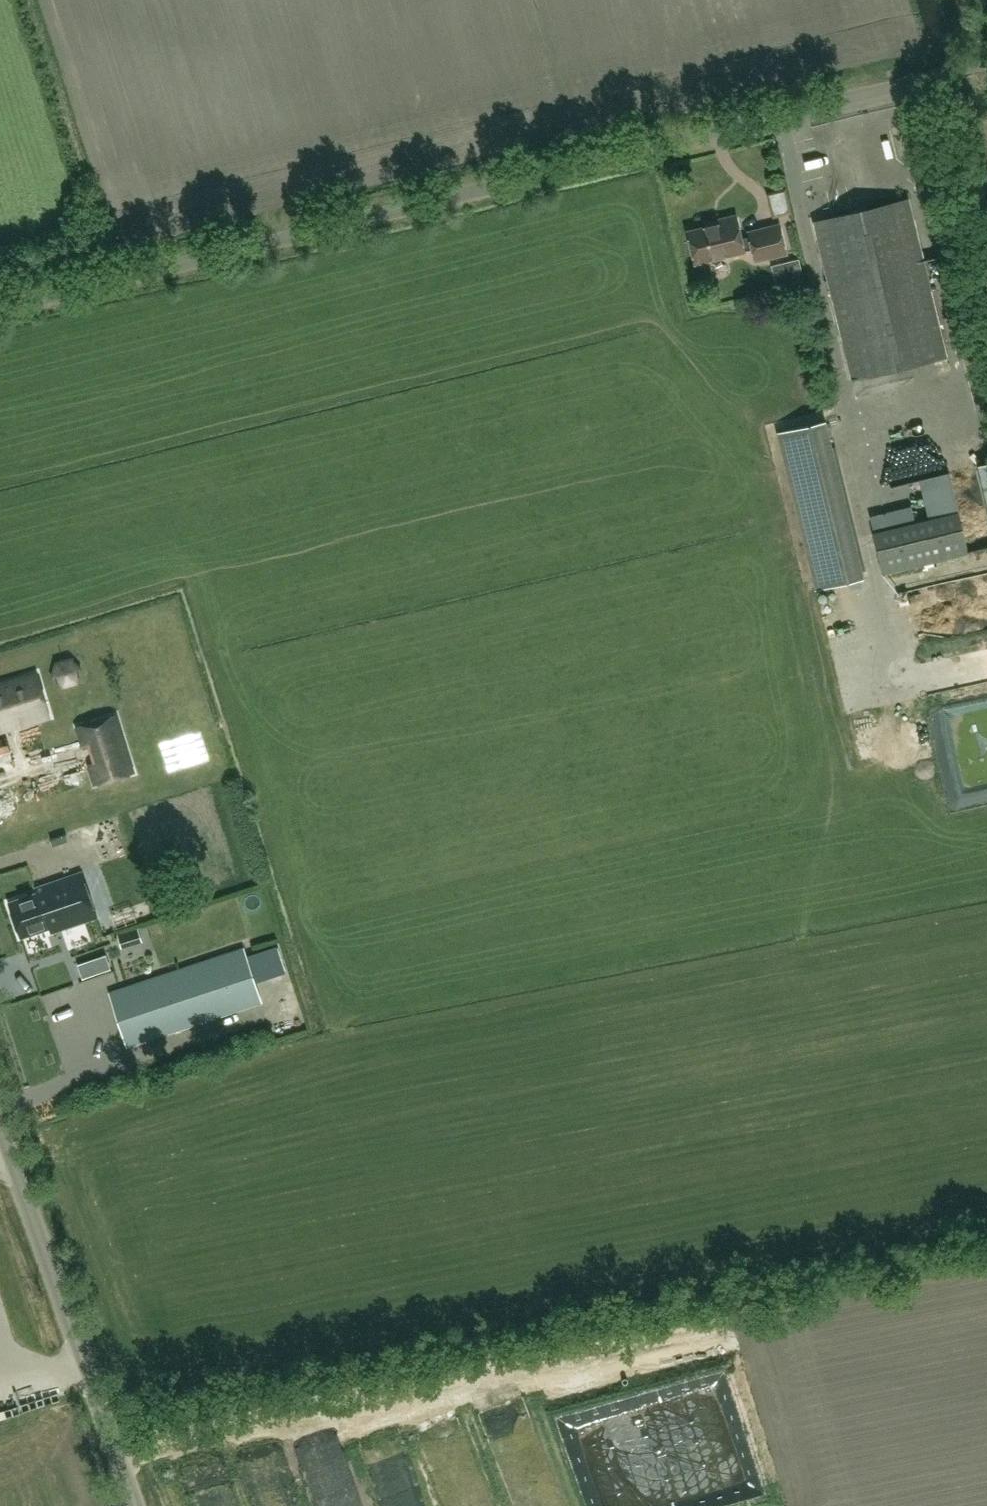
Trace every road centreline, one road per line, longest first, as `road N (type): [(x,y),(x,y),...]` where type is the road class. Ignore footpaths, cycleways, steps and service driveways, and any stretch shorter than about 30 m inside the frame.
road 1 (unclassified): [(0,309),(986,62)]
road 2 (unclassified): [(132,1505),(0,1137)]

